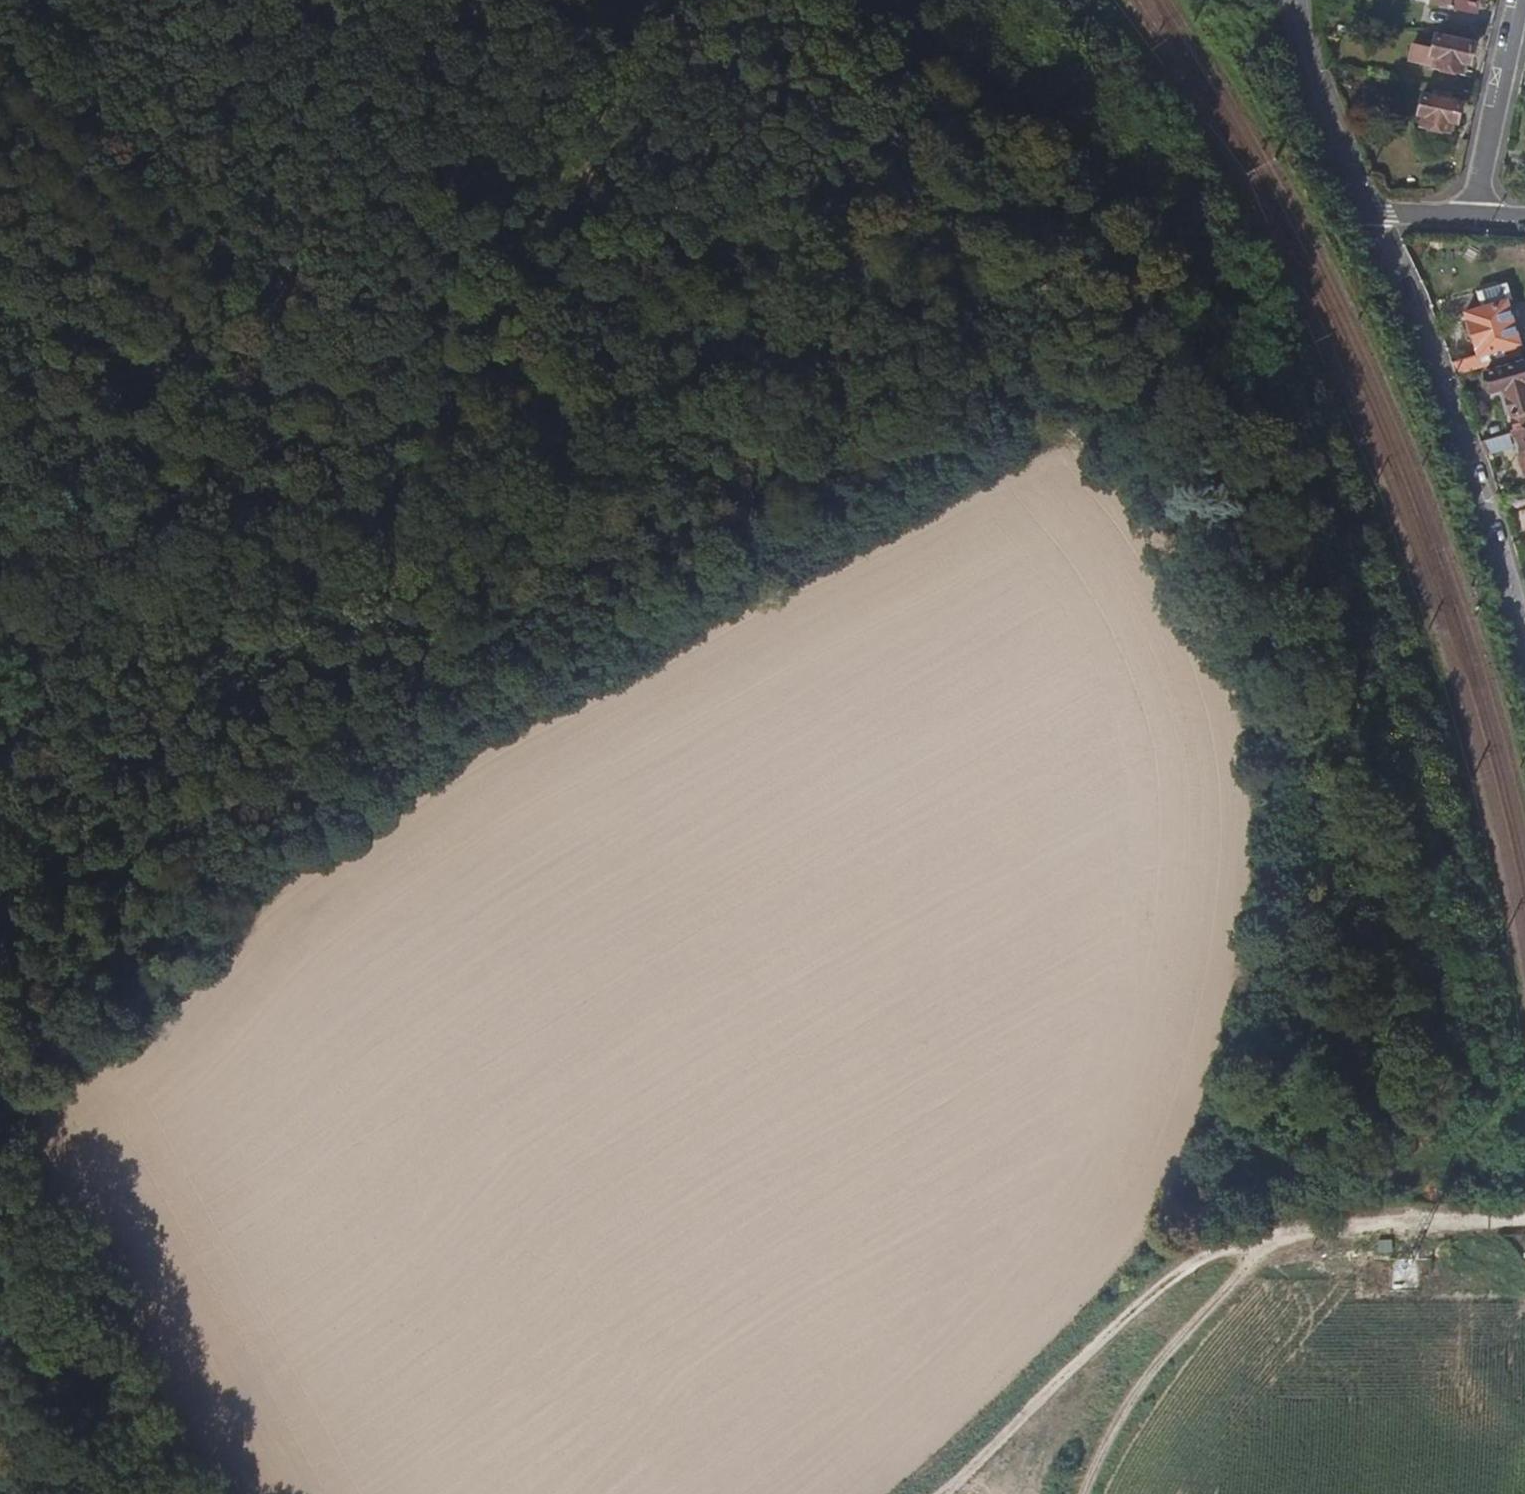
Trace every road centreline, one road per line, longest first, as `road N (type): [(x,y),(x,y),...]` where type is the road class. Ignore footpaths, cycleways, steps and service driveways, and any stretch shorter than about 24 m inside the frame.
road 1 (residential): [(1364,214),(1434,362),(1524,635)]
road 2 (track): [(1265,1243),(1210,1256),(1175,1274),(936,1493)]
road 3 (track): [(1080,1493),(1157,1357),(1265,1243)]
road 4 (track): [(1265,1243),(1524,1217)]
road 5 (residential): [(1288,0),(1364,214)]
road 6 (residential): [(1520,0),(1474,218)]

